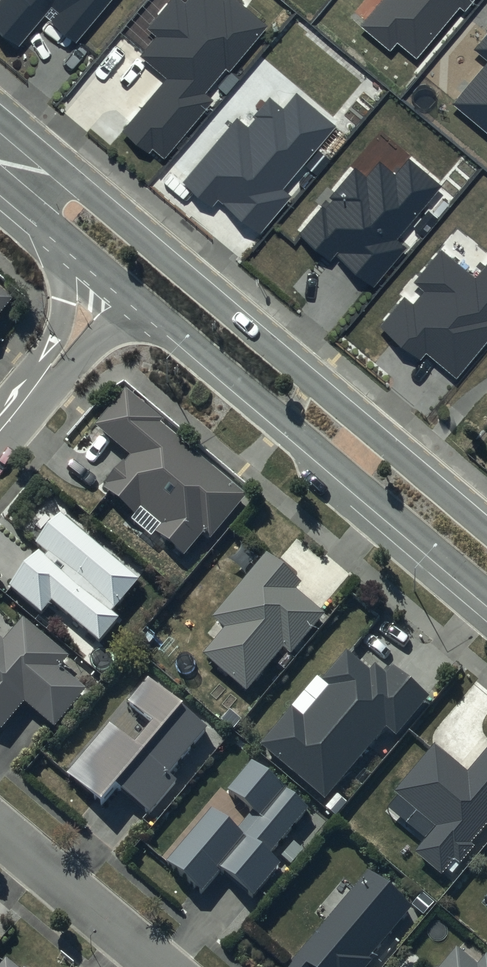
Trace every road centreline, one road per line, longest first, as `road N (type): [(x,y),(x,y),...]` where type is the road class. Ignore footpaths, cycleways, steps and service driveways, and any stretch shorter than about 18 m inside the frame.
road 1 (secondary): [(13,158),(87,193),(486,530)]
road 2 (secondary): [(486,597),(143,313)]
road 3 (residential): [(0,830),(163,966)]
road 4 (unclassified): [(47,374),(60,324),(64,238)]

